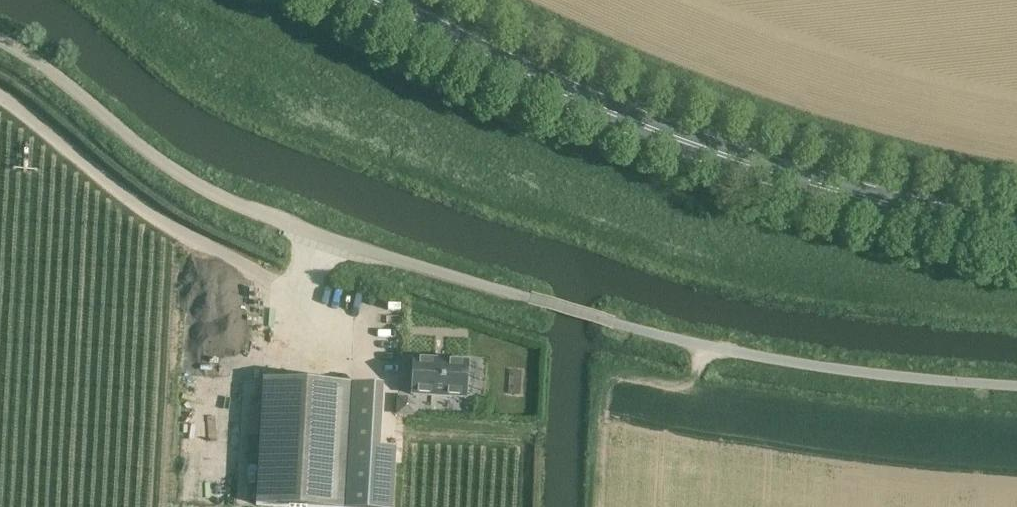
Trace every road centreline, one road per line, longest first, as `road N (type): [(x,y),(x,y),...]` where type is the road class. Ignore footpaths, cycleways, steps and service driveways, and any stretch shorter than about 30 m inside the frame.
road 1 (unclassified): [(0,39),(218,195),(312,233),(719,348),(826,369),(1016,387)]
road 2 (primary): [(371,0),(568,96),(722,153),(834,192),(1016,234)]

